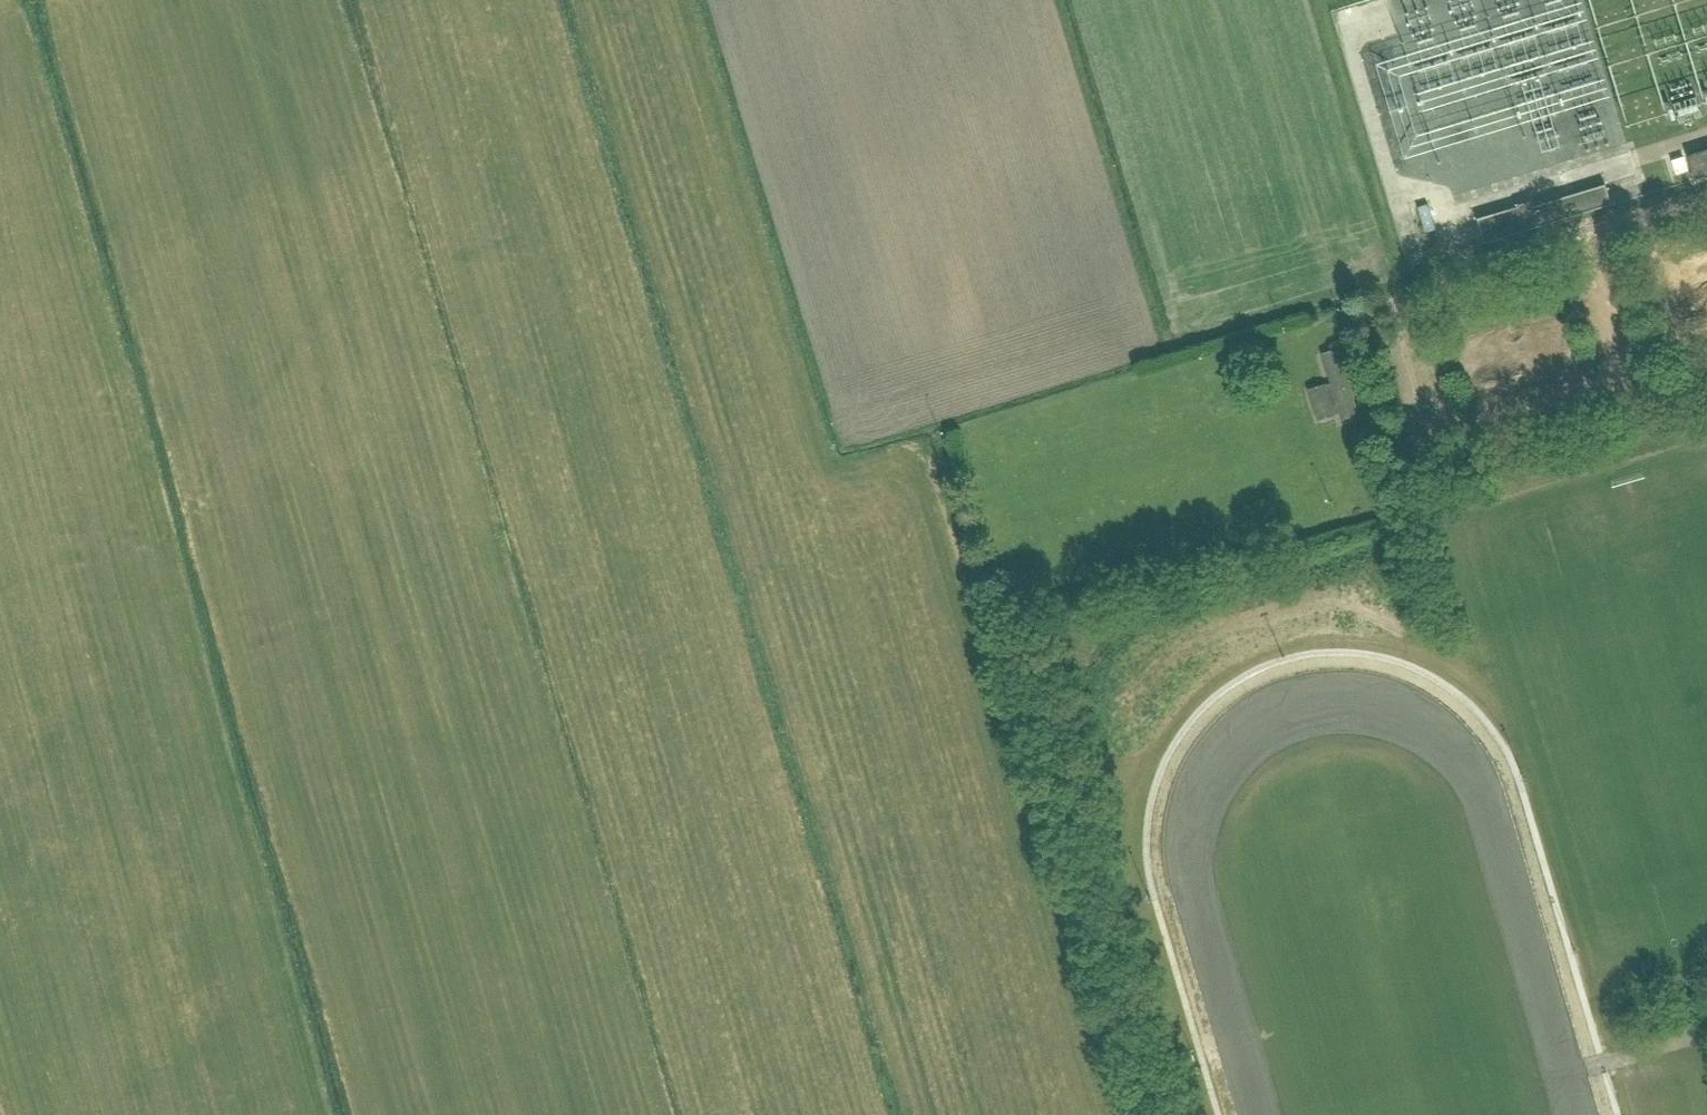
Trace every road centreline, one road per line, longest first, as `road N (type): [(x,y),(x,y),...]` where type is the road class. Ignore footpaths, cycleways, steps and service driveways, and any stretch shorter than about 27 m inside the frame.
road 1 (unclassified): [(1354,316),(1643,221)]
road 2 (unclassified): [(1698,411),(1643,221)]

